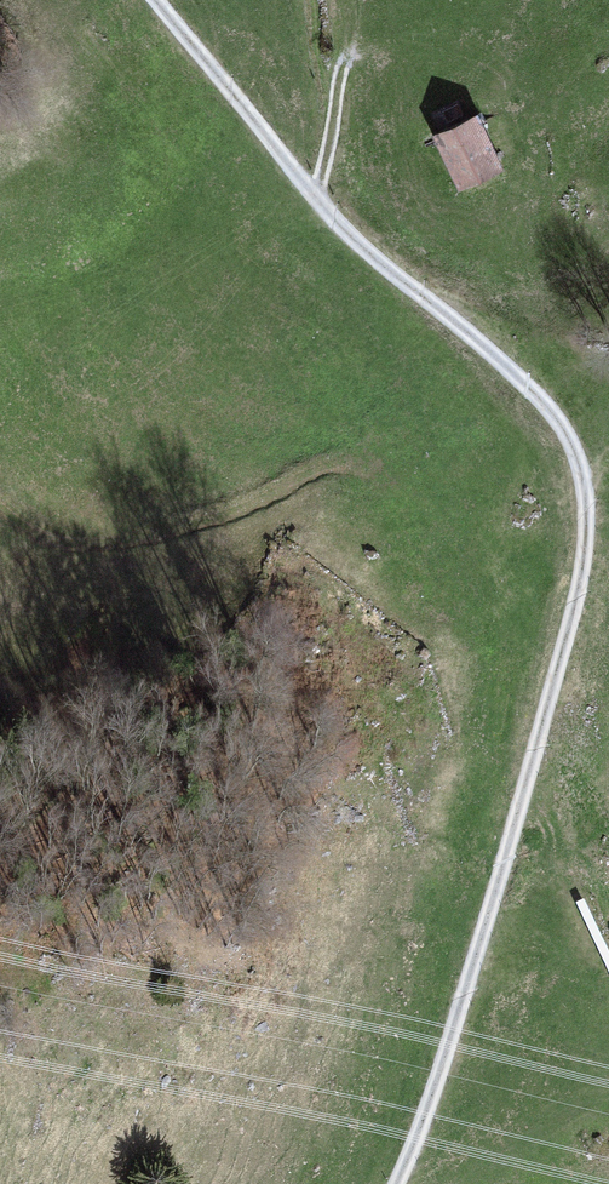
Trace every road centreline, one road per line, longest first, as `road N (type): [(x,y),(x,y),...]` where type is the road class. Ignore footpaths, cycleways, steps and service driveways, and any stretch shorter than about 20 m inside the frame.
road 1 (track): [(396,1183),(498,887),(580,574),(585,488),(562,426),(539,396),(350,234),(157,0)]
road 2 (track): [(515,821),(495,770),(476,546),(467,517),(449,498),(422,484),(318,468),(221,520),(89,546),(49,542),(0,505)]
road 3 (track): [(318,199),(336,81),(357,53)]

